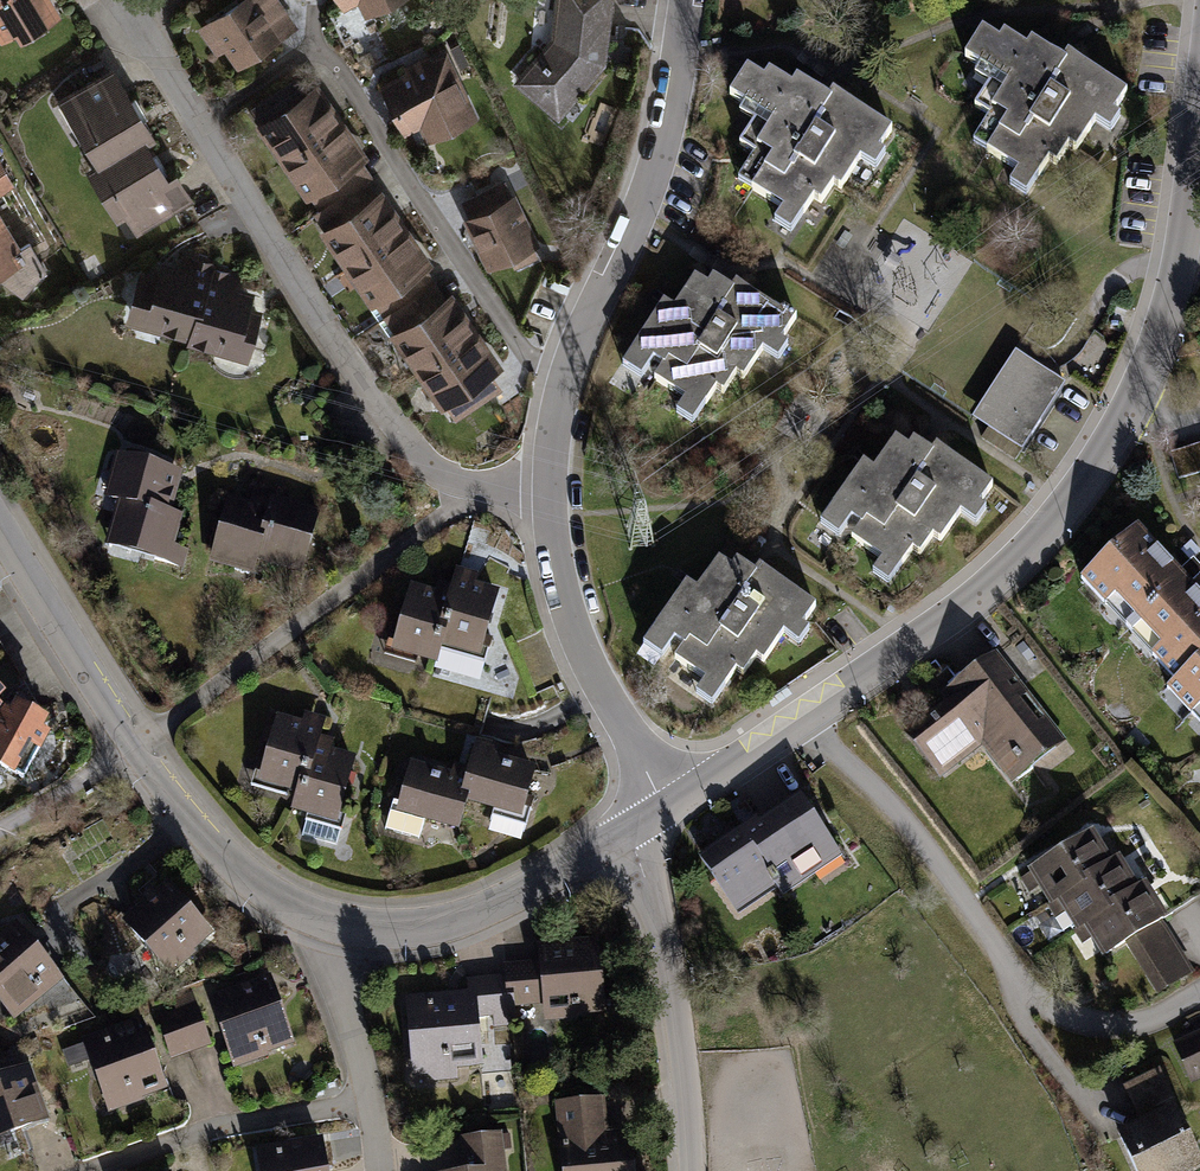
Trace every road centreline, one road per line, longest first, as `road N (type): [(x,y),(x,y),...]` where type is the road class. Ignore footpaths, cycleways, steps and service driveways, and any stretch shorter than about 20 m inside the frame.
road 1 (residential): [(554,492),(460,480),(411,445),(284,267),(133,19)]
road 2 (residential): [(0,525),(134,748),(213,844),(293,905),(355,924)]
road 3 (residential): [(807,713),(918,840),(1033,997),(1079,1020),(1124,1025),(1199,995)]
road 4 (residential): [(686,0),(669,129),(640,217),(568,370),(554,492)]
road 5 (residential): [(807,713),(1005,573),(1068,507),(1133,403)]
road 6 (residential): [(554,492),(558,552),(583,647),(668,809)]
road 7 (residential): [(626,837),(646,878),(661,943),(688,1170)]
road 8 (residential): [(355,924),(419,924),(483,912),(626,837)]
road 9 (residential): [(1133,403),(1165,322),(1199,128)]
road 10 (residential): [(380,1170),(350,994),(355,924)]
road 11 (residential): [(668,809),(807,713)]

